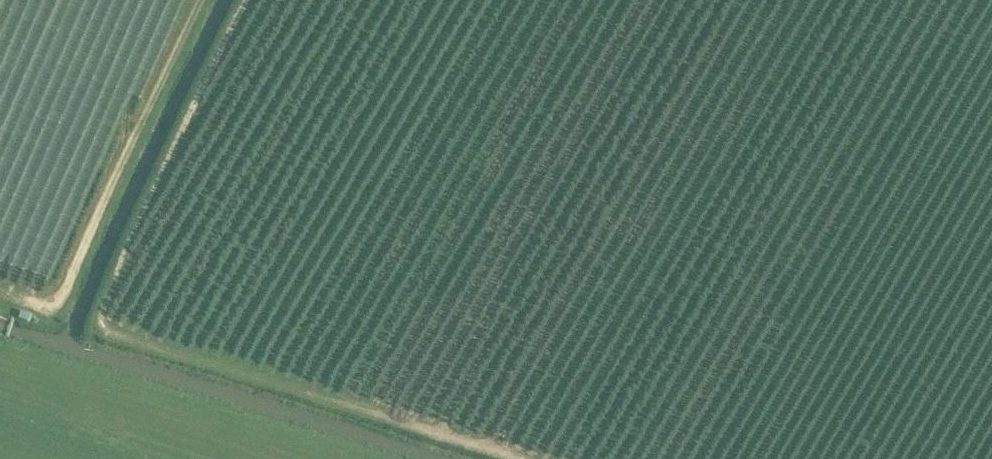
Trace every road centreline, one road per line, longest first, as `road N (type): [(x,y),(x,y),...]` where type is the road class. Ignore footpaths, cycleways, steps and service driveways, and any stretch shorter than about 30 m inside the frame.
road 1 (track): [(0,292),(59,303),(200,0)]

